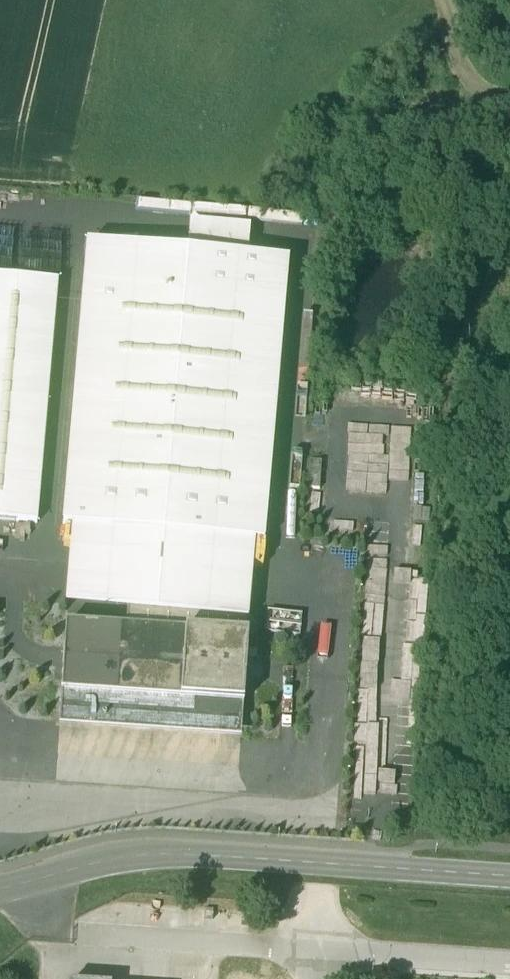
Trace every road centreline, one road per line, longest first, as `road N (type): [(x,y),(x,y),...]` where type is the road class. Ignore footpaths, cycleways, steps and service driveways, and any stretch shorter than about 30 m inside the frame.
road 1 (residential): [(0,888),(160,852),(509,879)]

